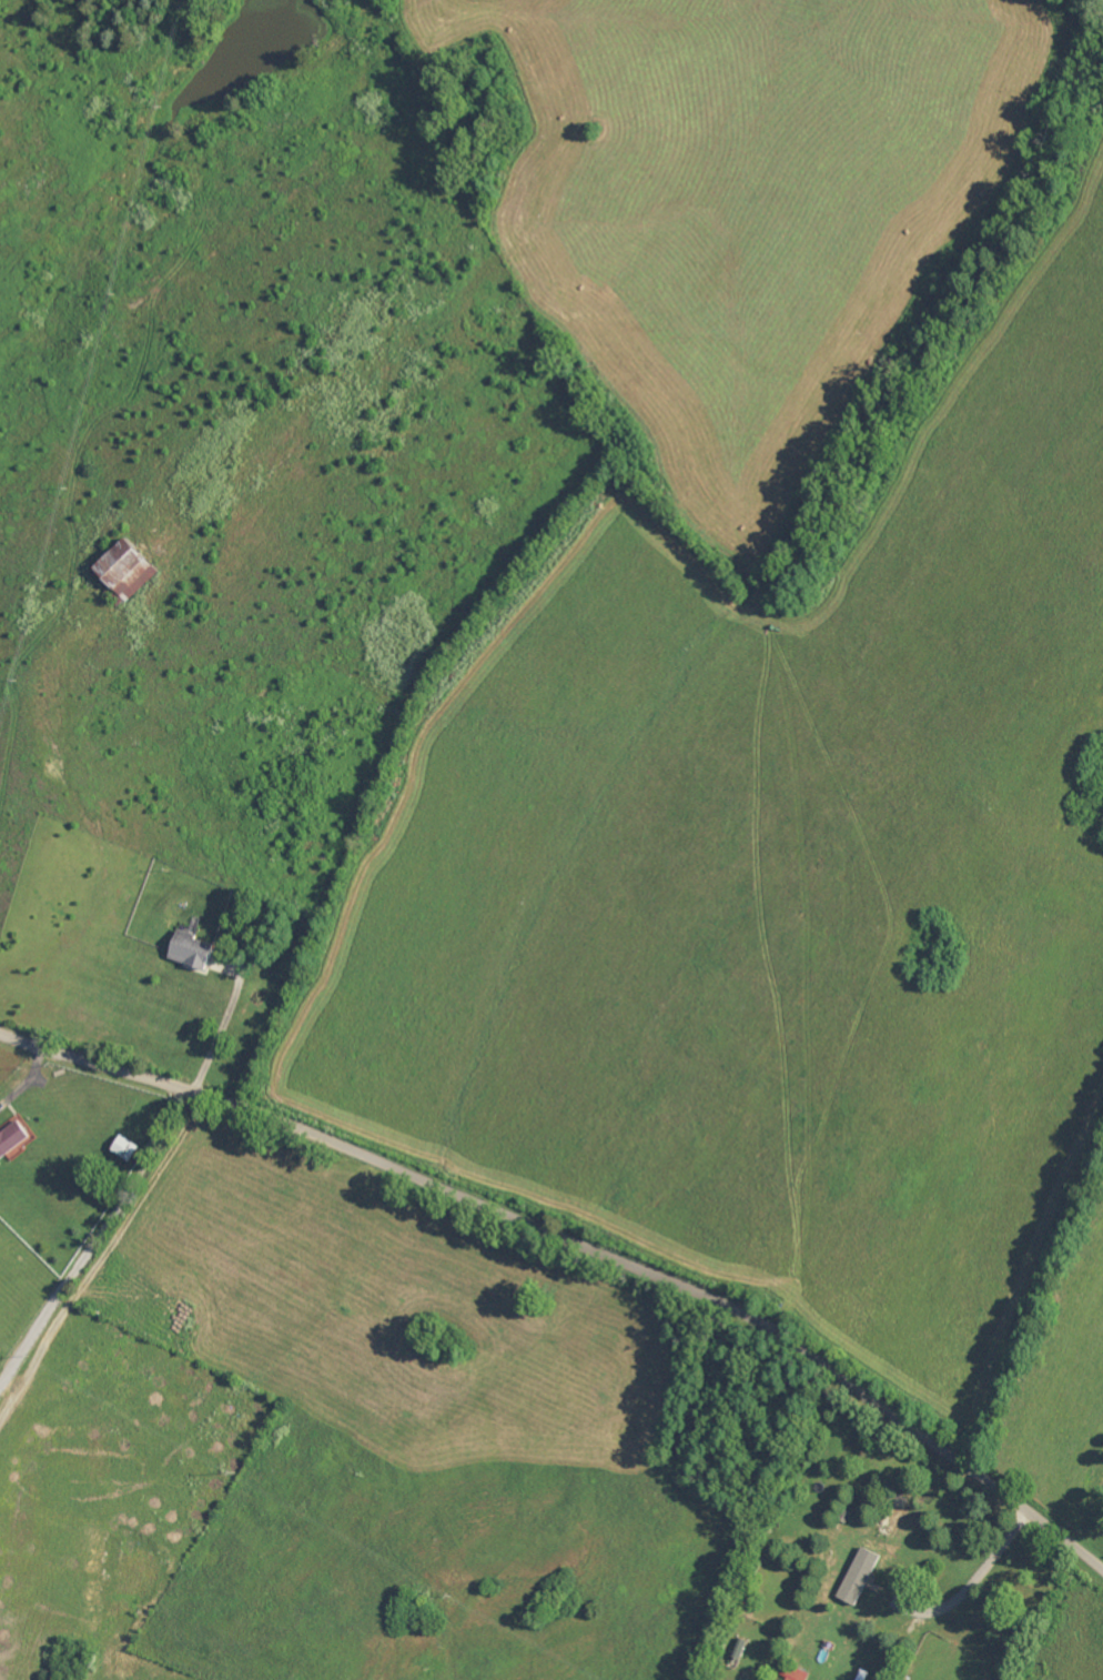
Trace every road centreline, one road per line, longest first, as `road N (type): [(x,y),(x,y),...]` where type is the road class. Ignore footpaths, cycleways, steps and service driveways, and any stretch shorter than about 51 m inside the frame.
road 1 (residential): [(1102,1564),(800,1341),(747,1311),(267,1111),(0,1027)]
road 2 (residential): [(0,1404),(198,1087)]

